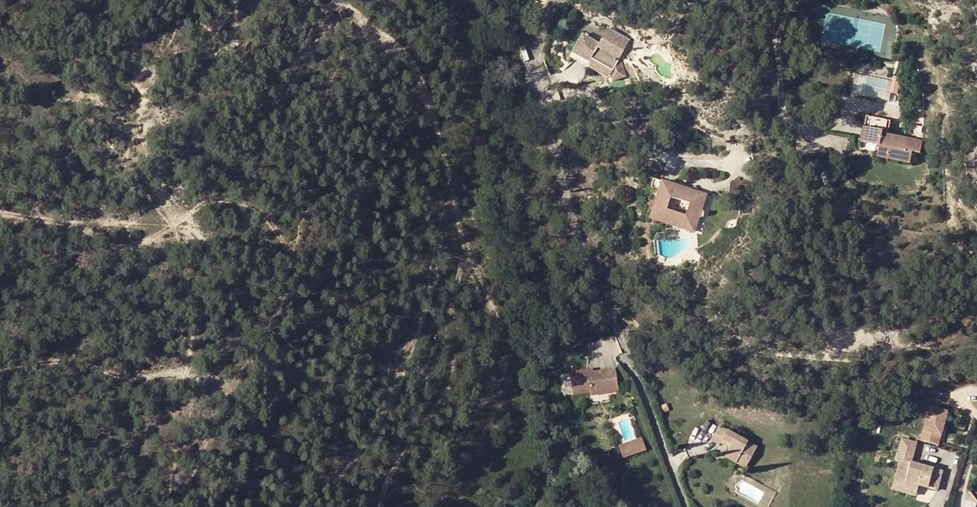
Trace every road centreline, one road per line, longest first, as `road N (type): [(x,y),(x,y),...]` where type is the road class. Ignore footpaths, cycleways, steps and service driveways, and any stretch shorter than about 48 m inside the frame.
road 1 (residential): [(685,506),(573,222),(552,146),(538,45),(560,0)]

